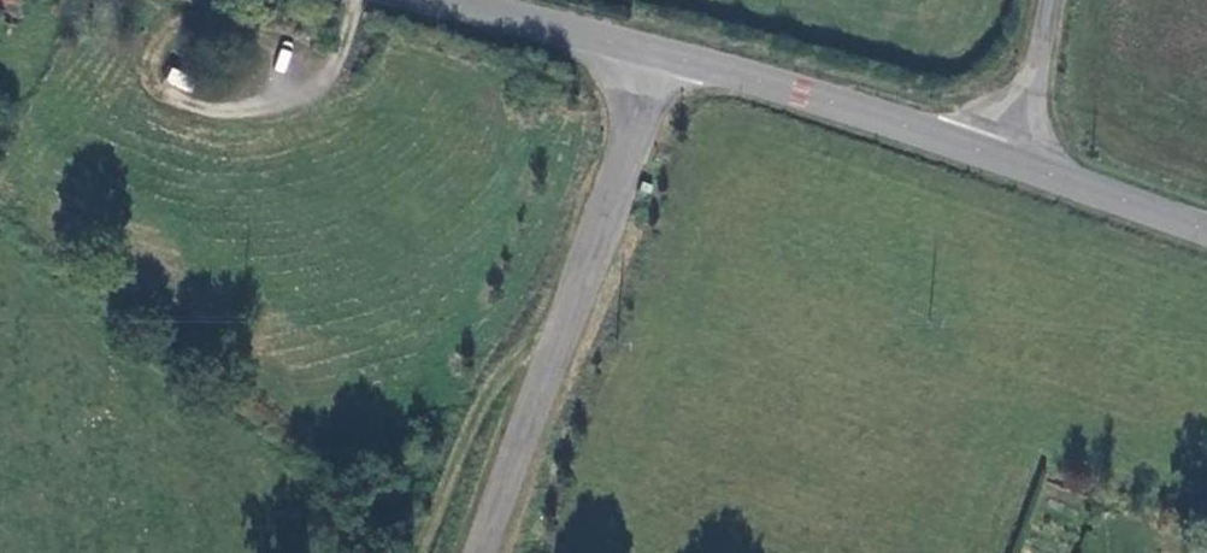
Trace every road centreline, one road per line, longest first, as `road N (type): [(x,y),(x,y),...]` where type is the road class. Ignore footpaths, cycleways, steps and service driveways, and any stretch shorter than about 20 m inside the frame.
road 1 (unclassified): [(674,56),(478,552)]
road 2 (tertiary): [(674,56),(1003,158)]
road 3 (tertiary): [(448,0),(674,56)]
road 4 (tertiary): [(1003,158),(1206,230)]
road 5 (unclassified): [(1049,0),(1003,158)]

